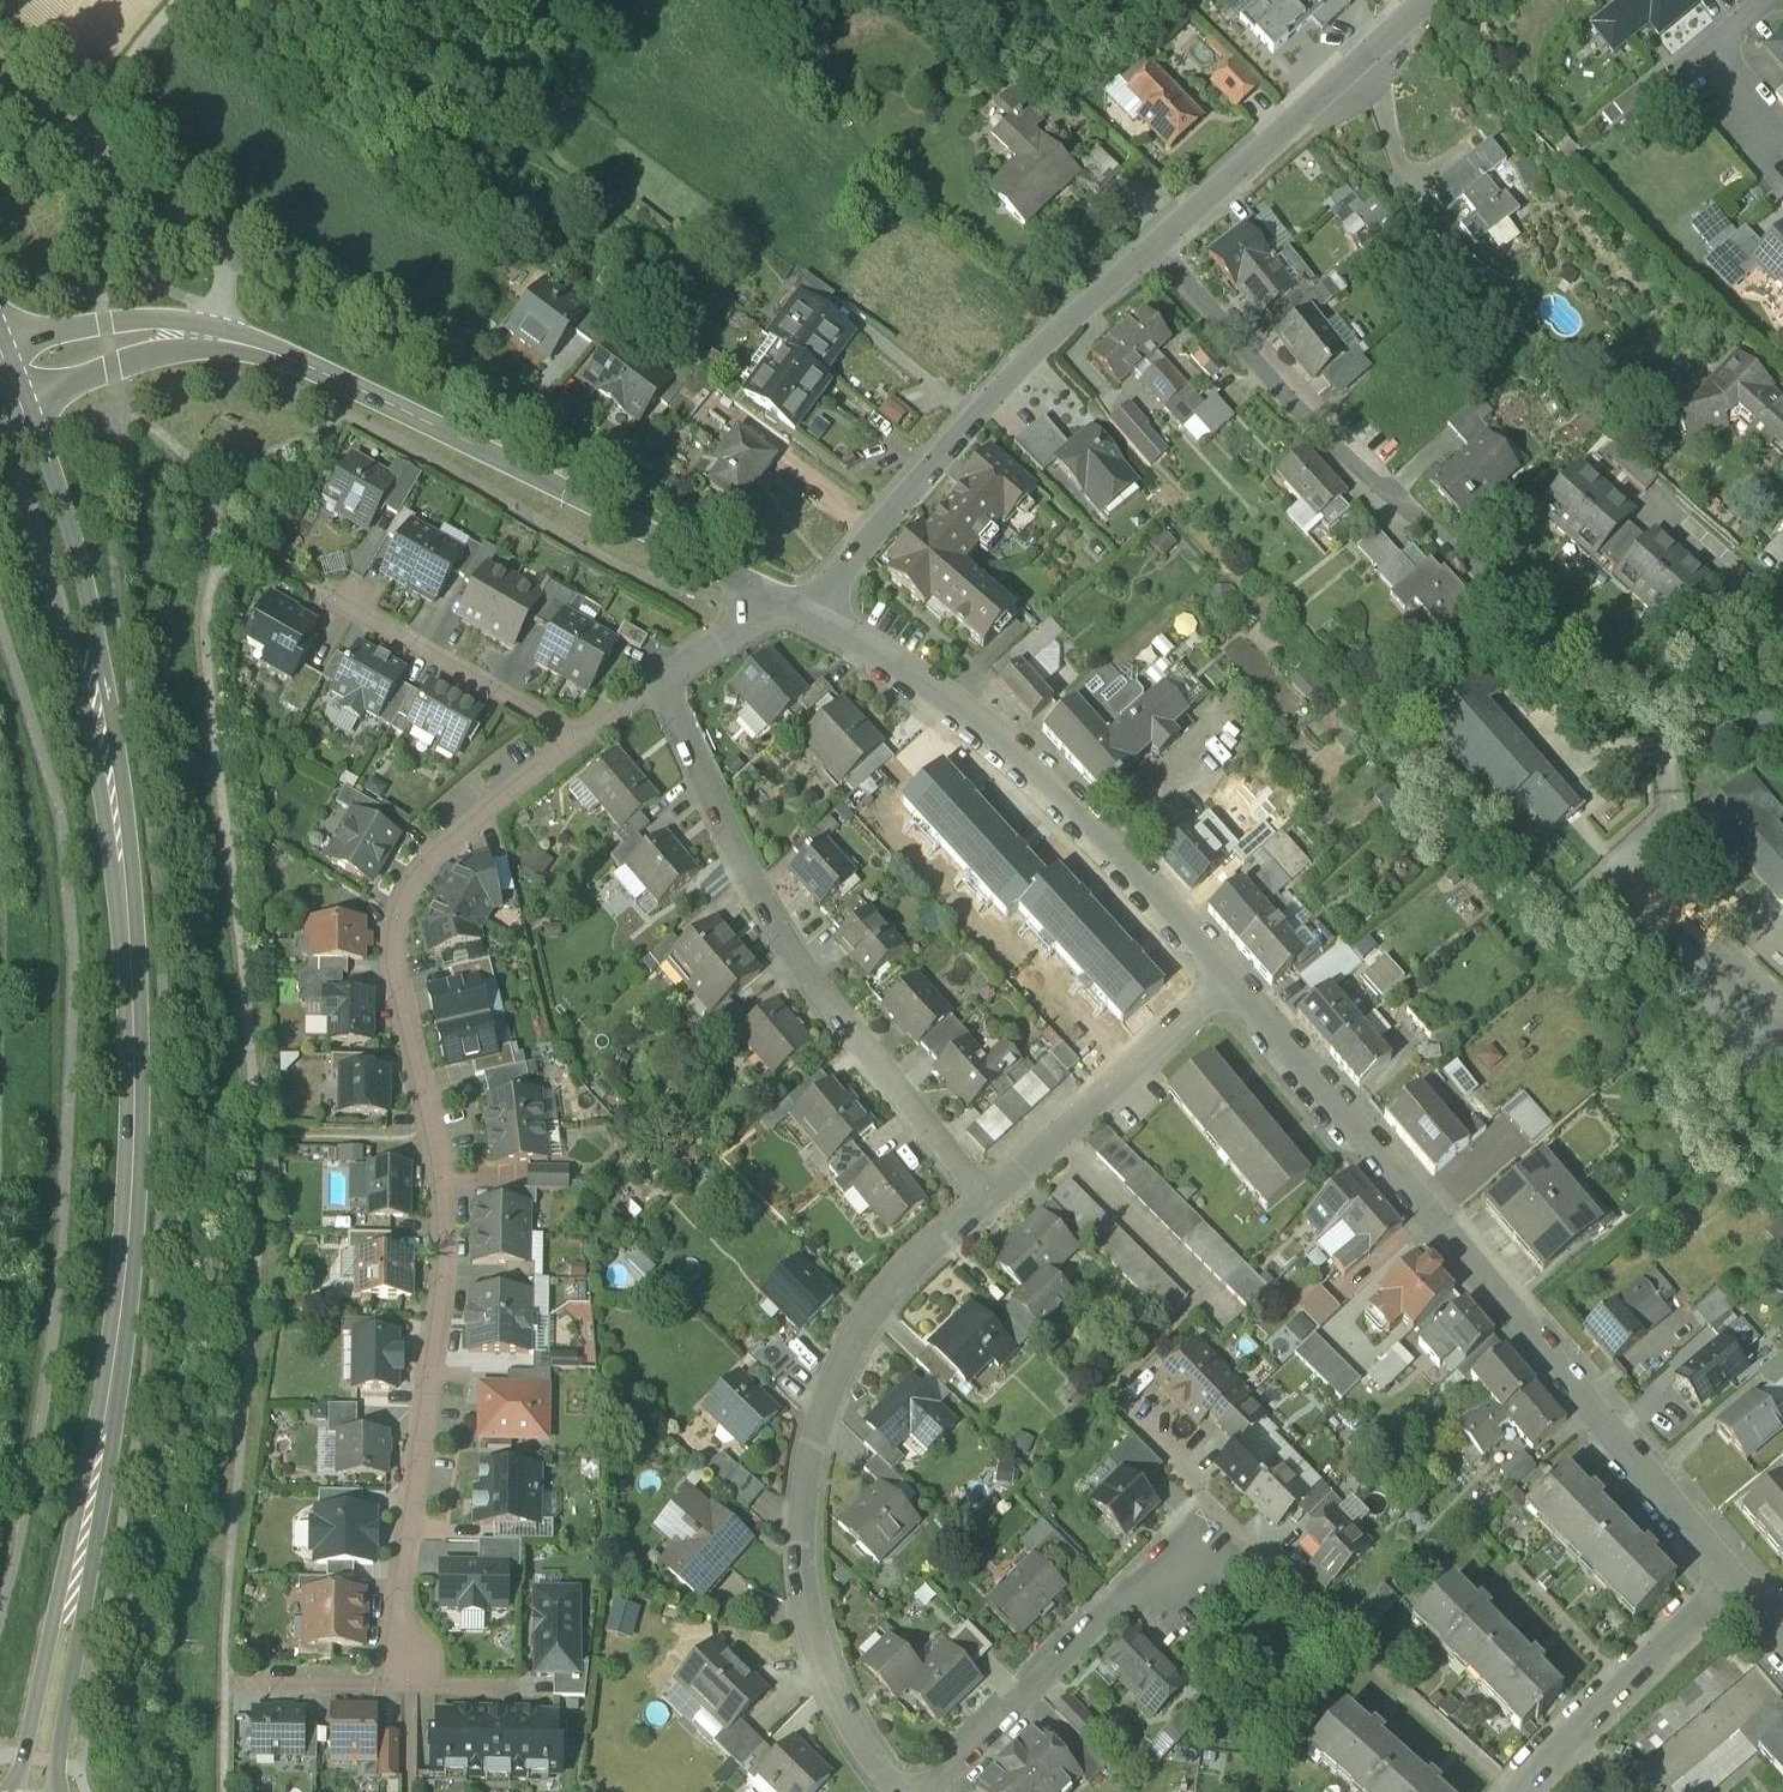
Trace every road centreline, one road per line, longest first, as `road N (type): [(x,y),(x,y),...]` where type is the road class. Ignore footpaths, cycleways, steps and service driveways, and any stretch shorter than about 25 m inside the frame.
road 1 (tertiary): [(2,372),(91,672),(130,952),(135,1156),(101,1448)]
road 2 (residential): [(573,740),(444,840),(401,901),(392,936),(395,986),(443,1146),(449,1285),(393,1685)]
road 3 (track): [(0,639),(58,811),(71,962),(59,1266),(41,1408),(0,1615)]
road 4 (unclassified): [(1734,1576),(1237,984)]
road 5 (residential): [(900,1791),(843,1713),(823,1661),(802,1530),(821,1406),(853,1335),(984,1203)]
road 6 (unclassified): [(800,612),(331,379),(217,341)]
road 7 (residential): [(657,681),(772,934),(984,1203)]
road 8 (unclassified): [(1237,984),(1173,905),(934,692),(800,612)]
road 9 (residential): [(800,612),(1031,352),(1147,254)]
road 10 (residential): [(922,1791),(1121,1597),(1217,1545)]
road 11 (residential): [(1147,254),(1430,0)]
road 12 (tertiary): [(101,1448),(76,1522),(16,1791)]
road 13 (tertiary): [(58,1791),(99,1528),(101,1448)]
road 14 (residential): [(984,1203),(1237,984)]
road 15 (residential): [(1147,254),(1375,495)]
road 16 (residential): [(1734,1576),(1526,1791)]
road 17 (residential): [(573,740),(314,595)]
road 18 (unclassified): [(217,341),(224,247),(84,135)]
road 19 (residential): [(1762,0),(1690,58),(1776,161)]
road 20 (unclassified): [(217,341),(155,338),(2,372)]
road 21 (unclassified): [(183,0),(84,135)]
road 22 (residential): [(800,612),(746,628),(657,681)]
road 23 (residential): [(258,1681),(393,1685)]
road 24 (residential): [(393,1685),(515,1688)]

